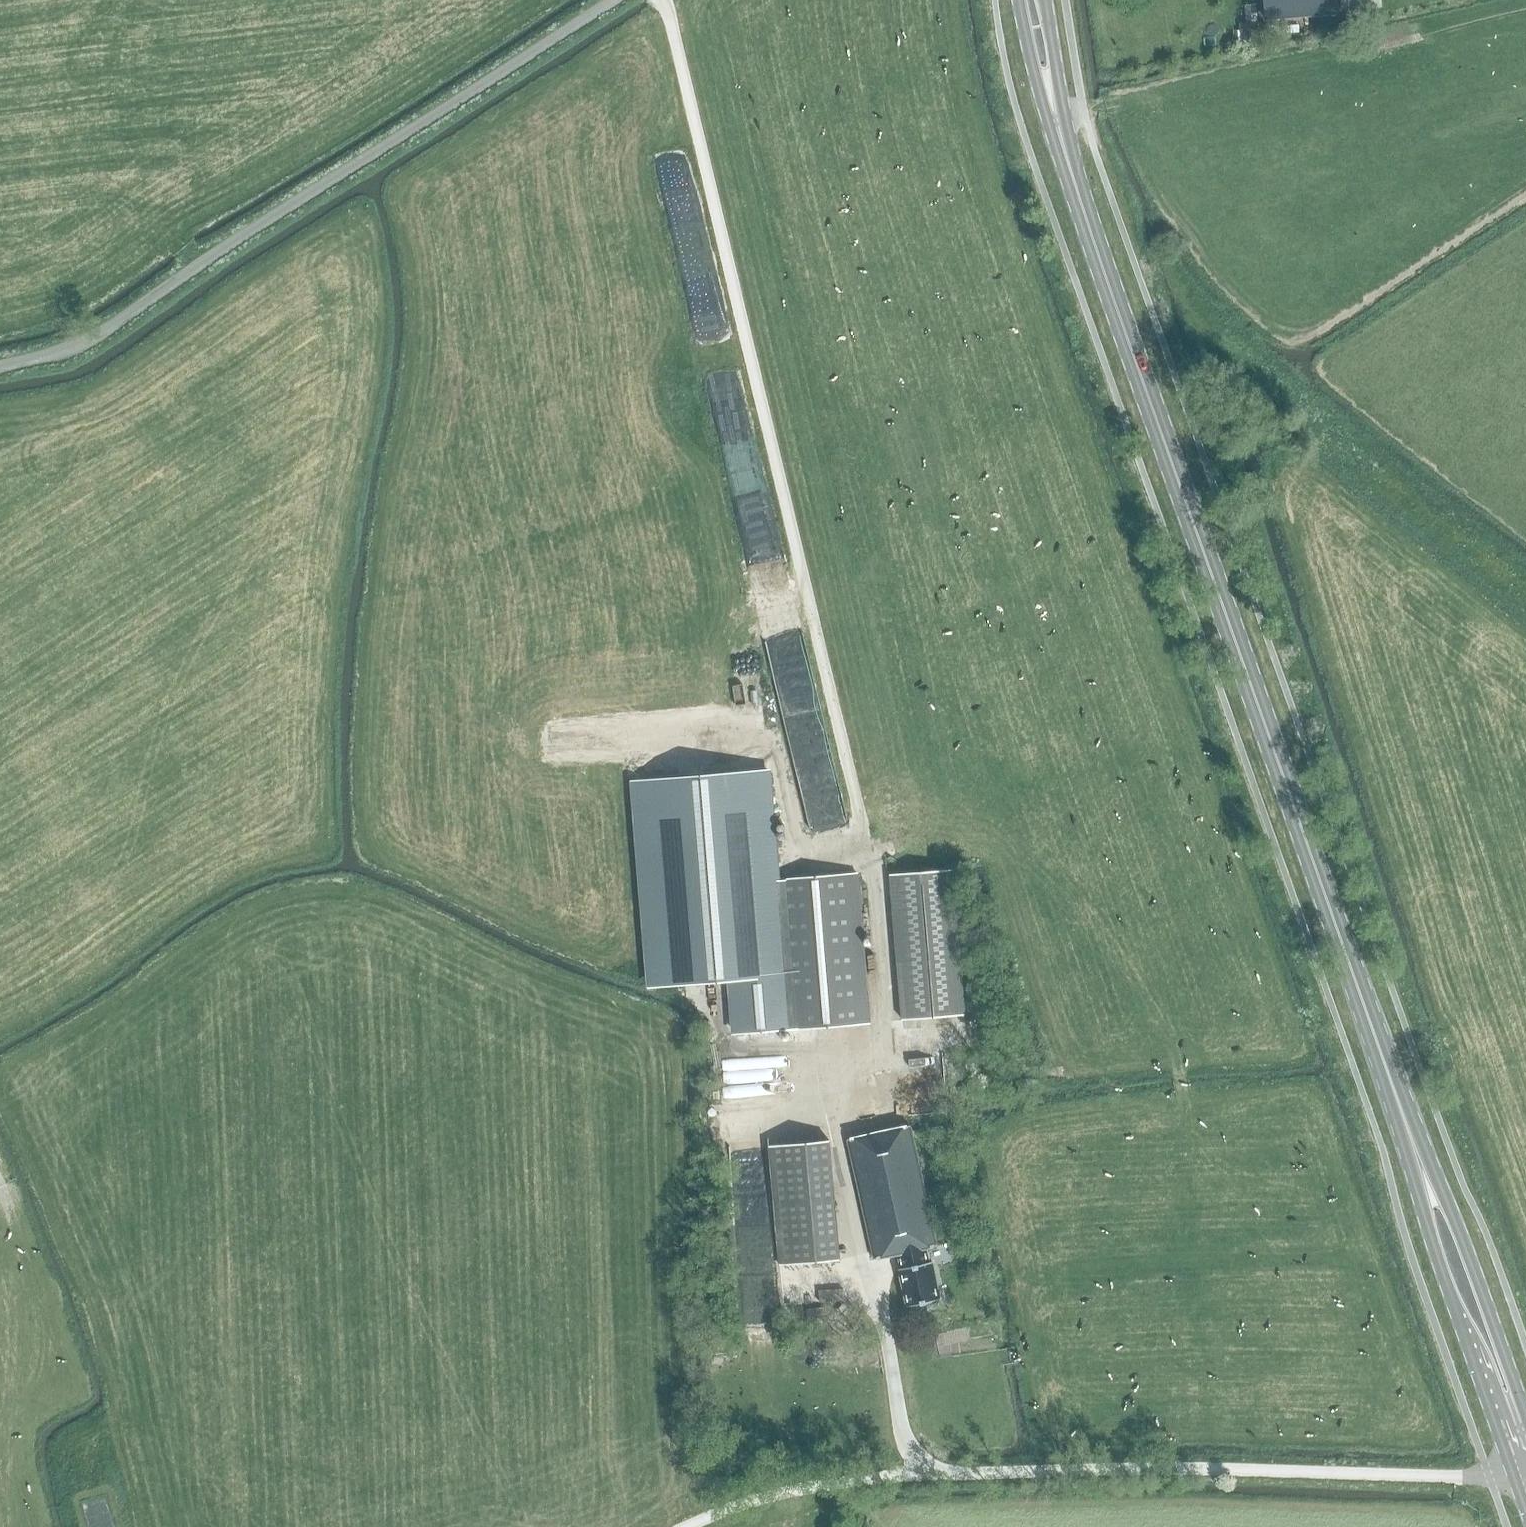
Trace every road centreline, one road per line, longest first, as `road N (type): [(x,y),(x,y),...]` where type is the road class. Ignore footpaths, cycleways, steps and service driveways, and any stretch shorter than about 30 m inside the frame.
road 1 (primary): [(1525,1471),(1105,277),(1054,114),(1031,0)]
road 2 (unclassified): [(0,367),(109,330),(608,0)]

